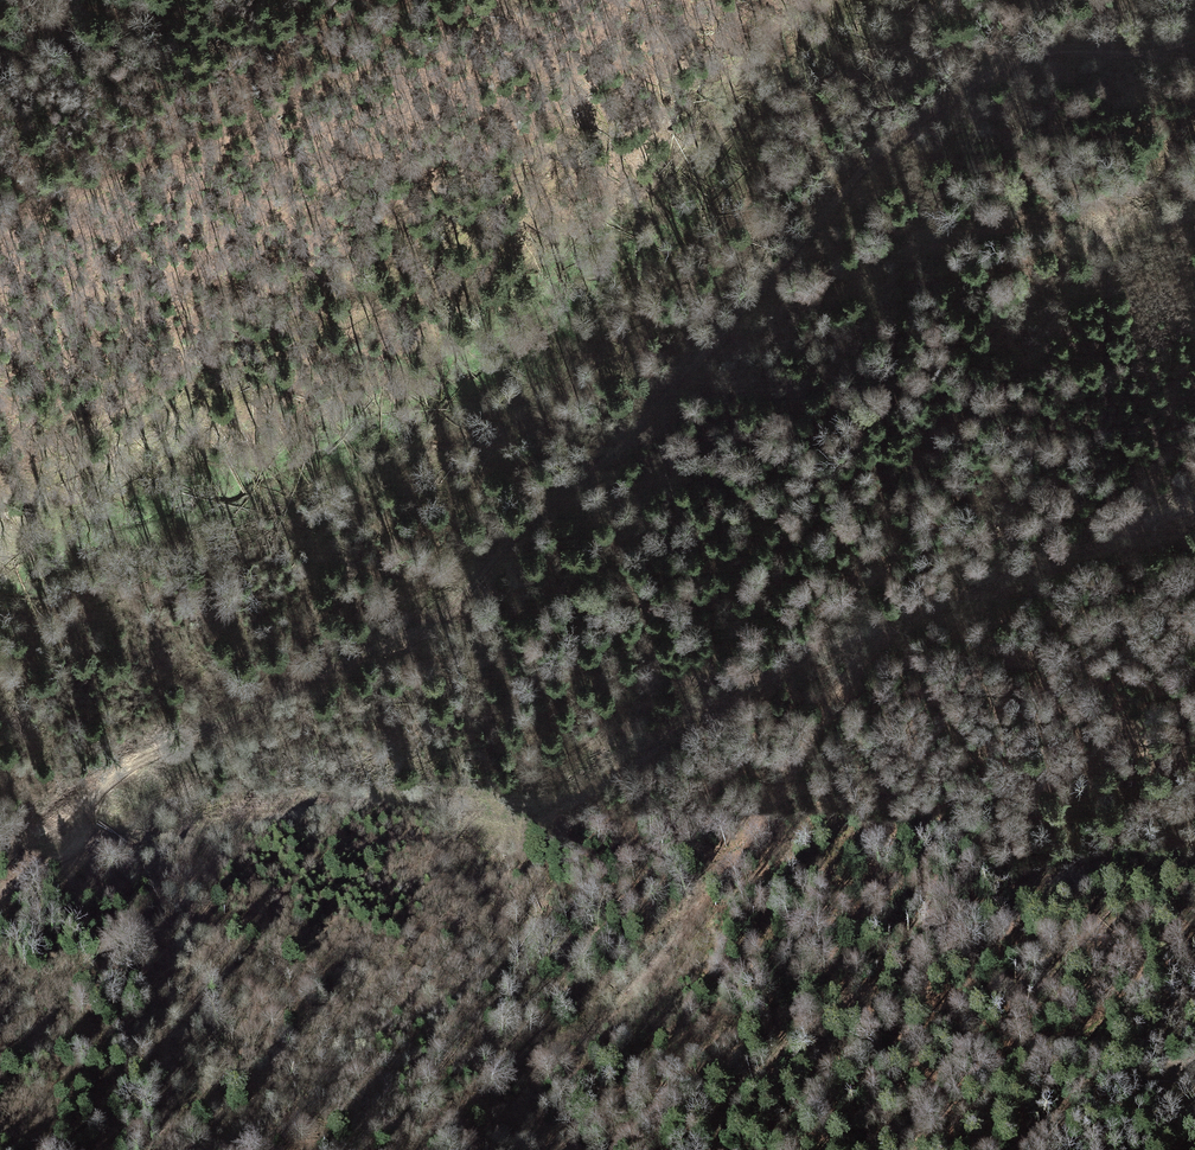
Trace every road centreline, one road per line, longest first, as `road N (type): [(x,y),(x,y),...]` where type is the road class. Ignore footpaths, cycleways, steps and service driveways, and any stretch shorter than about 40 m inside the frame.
road 1 (track): [(1194,38),(1150,50),(1029,55),(975,81),(867,163),(617,444),(508,538),(459,599),(225,722),(109,774),(86,810),(93,839),(0,895)]
road 2 (track): [(1194,511),(1099,539),(779,670),(537,815),(382,797),(325,802),(132,846),(93,839)]
road 3 (track): [(887,625),(639,982),(559,1043)]
road 4 (track): [(700,353),(917,248),(1061,216),(1161,223),(1194,216)]
road 5 (track): [(0,222),(315,89)]

